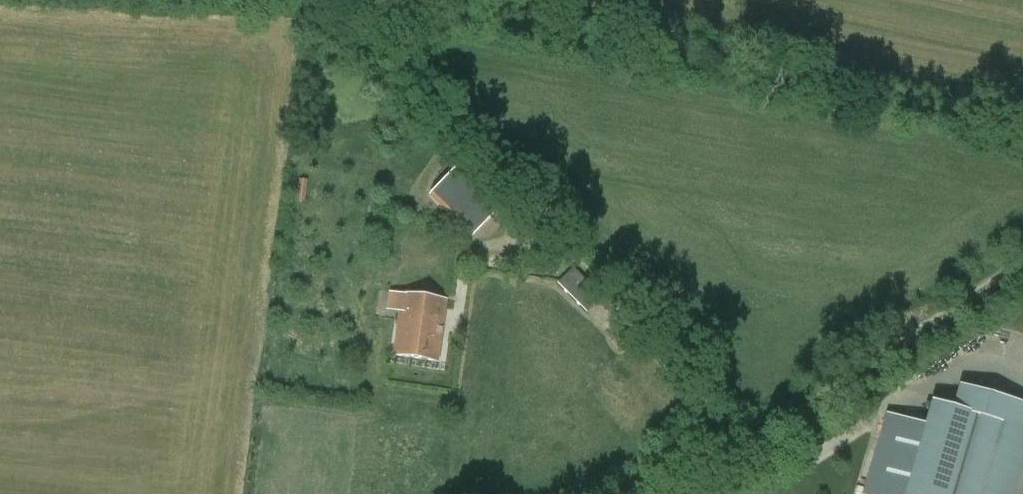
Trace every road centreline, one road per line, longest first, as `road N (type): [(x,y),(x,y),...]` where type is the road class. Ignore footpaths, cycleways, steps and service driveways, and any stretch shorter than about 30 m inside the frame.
road 1 (track): [(1022,264),(748,453),(674,493)]

